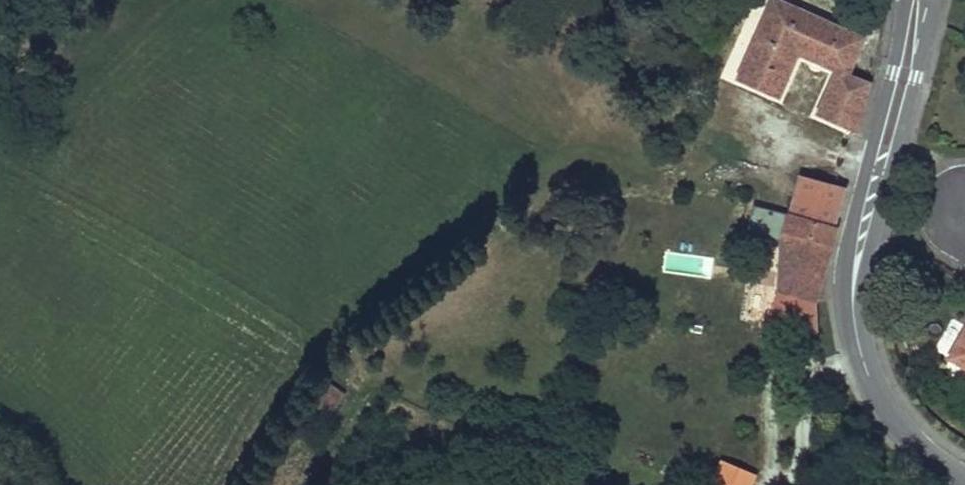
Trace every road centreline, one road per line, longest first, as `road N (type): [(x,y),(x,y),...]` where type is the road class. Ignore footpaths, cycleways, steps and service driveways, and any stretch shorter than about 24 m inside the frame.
road 1 (residential): [(906,0),(844,275),(853,348),(864,365)]
road 2 (residential): [(864,365),(869,260),(929,33)]
road 3 (residential): [(864,365),(889,417),(964,477)]

